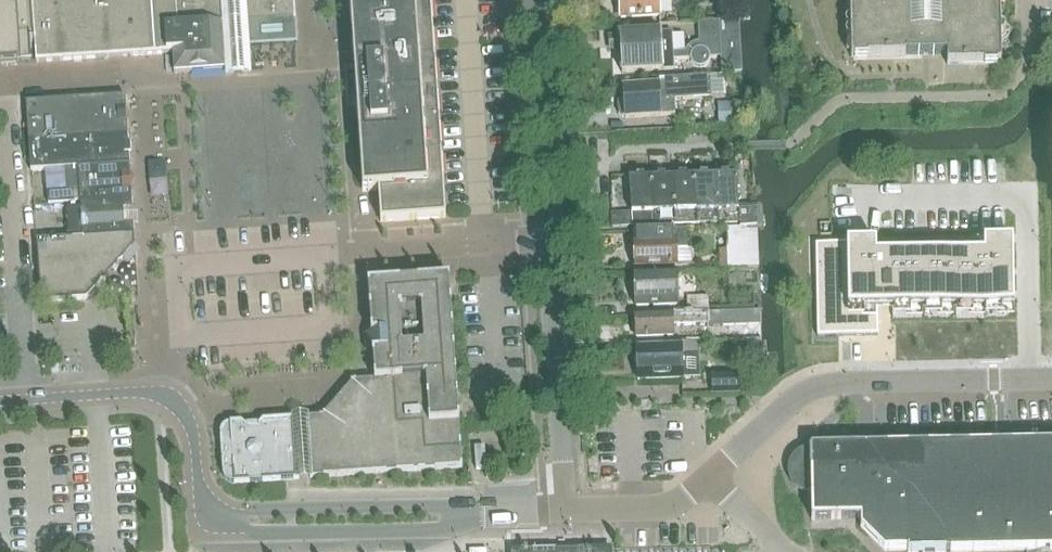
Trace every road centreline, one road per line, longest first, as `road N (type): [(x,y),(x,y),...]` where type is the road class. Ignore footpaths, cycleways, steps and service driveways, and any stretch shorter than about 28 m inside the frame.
road 1 (residential): [(569,511),(532,0)]
road 2 (unclassified): [(709,476),(824,384),(1051,378)]
road 3 (unclassified): [(0,403),(162,397),(194,430),(203,504),(232,521)]
road 4 (unclassified): [(232,521),(248,532),(417,531),(441,530),(455,516)]
road 5 (unclassified): [(455,516),(440,506),(246,509),(232,521)]
road 6 (unclassified): [(569,511),(657,508),(709,476)]

